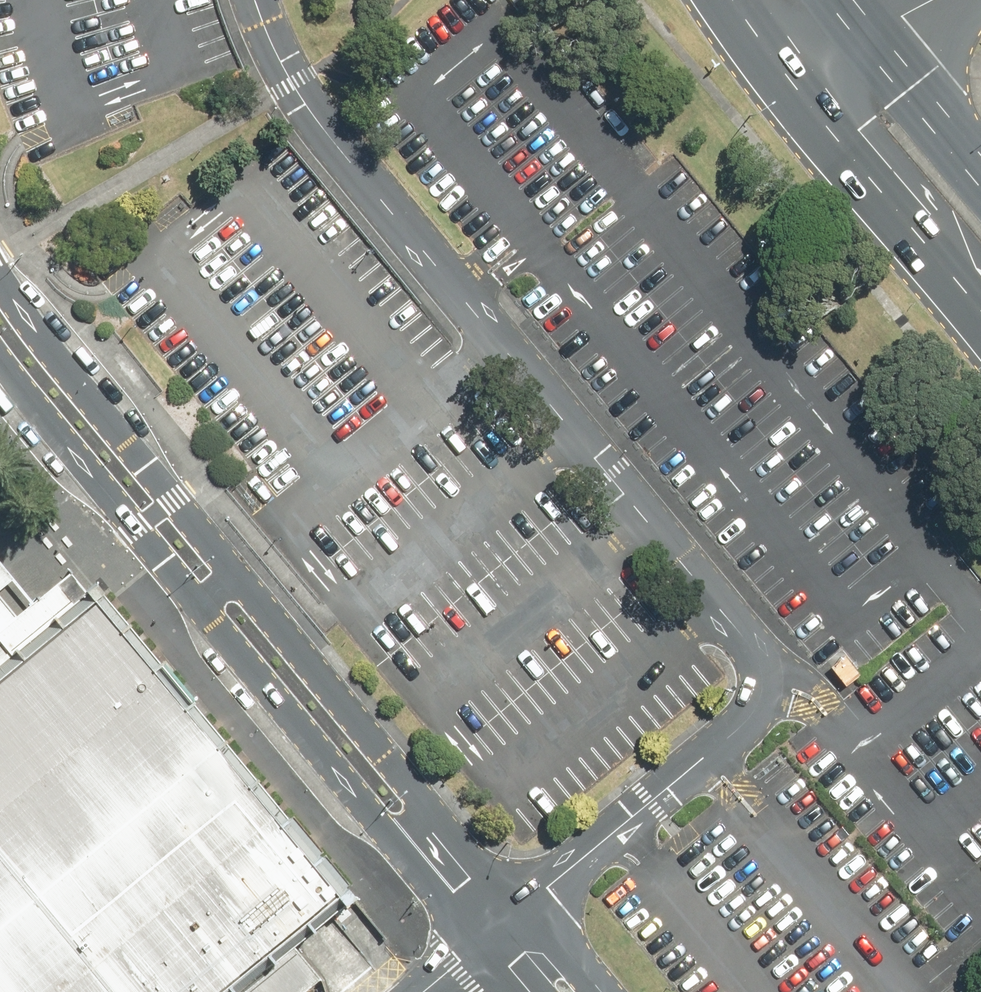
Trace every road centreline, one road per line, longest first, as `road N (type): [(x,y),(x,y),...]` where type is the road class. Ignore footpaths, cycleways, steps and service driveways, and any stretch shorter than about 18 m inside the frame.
road 1 (unclassified): [(255,0),(319,119),(714,598),(762,672),(760,703),(742,726),(524,908)]
road 2 (unclassified): [(238,573),(524,908)]
road 3 (unclassified): [(485,940),(203,604)]
road 4 (unclassified): [(0,277),(238,573)]
road 5 (unclassified): [(203,604),(0,355)]
road 6 (primary): [(980,317),(789,90)]
road 7 (primary): [(866,35),(980,175)]

